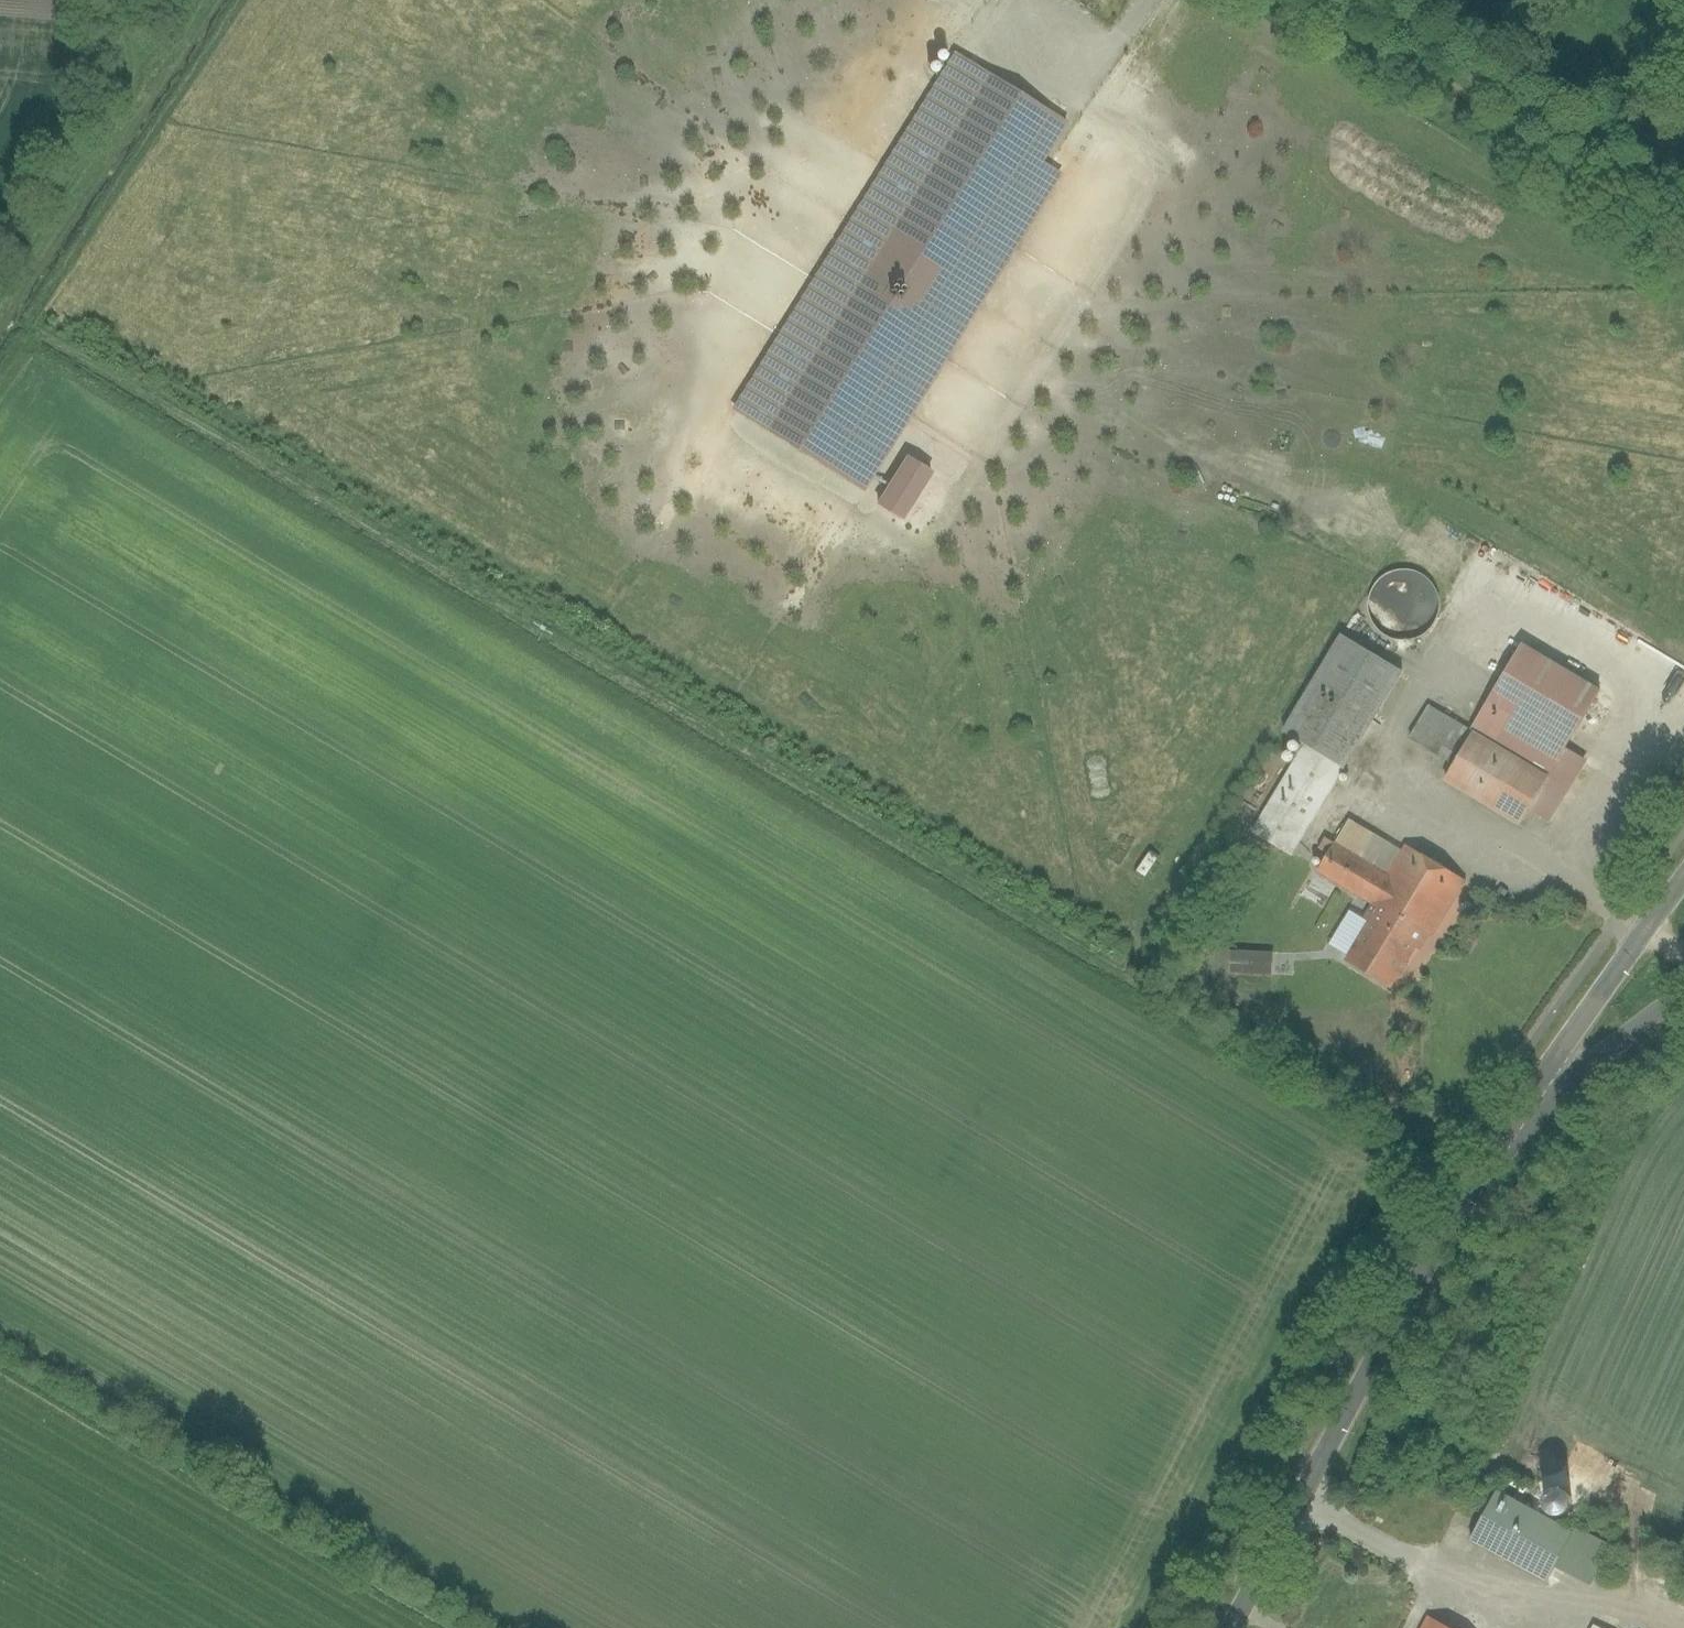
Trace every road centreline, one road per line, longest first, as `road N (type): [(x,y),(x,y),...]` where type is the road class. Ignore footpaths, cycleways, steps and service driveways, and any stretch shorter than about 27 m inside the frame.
road 1 (tertiary): [(1234,1627),(1546,1083)]
road 2 (unclassified): [(1368,0),(1683,198)]
road 3 (track): [(131,0),(124,94),(0,283)]
road 4 (tertiary): [(1546,1083),(1683,887)]
road 5 (tertiary): [(1546,1083),(1683,978)]

